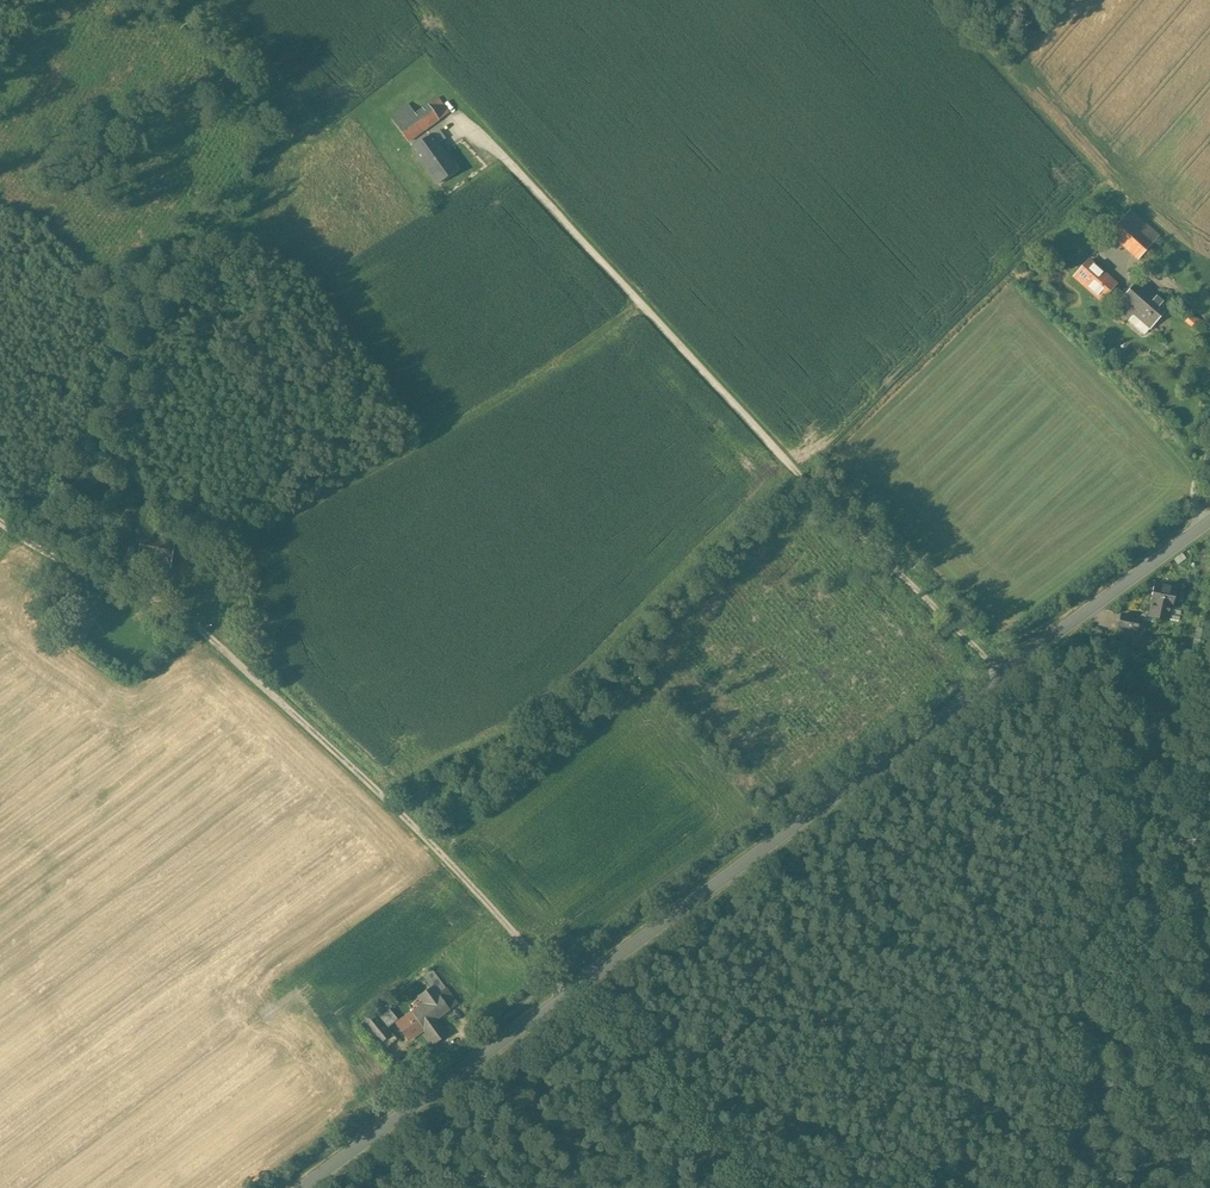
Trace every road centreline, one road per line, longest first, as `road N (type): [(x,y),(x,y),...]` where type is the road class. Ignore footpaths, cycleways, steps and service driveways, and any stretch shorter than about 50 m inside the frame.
road 1 (tertiary): [(1209,520),(300,1187)]
road 2 (track): [(731,1187),(388,799),(190,619),(78,568),(0,519)]
road 3 (track): [(639,304),(510,393),(271,524),(217,564)]

